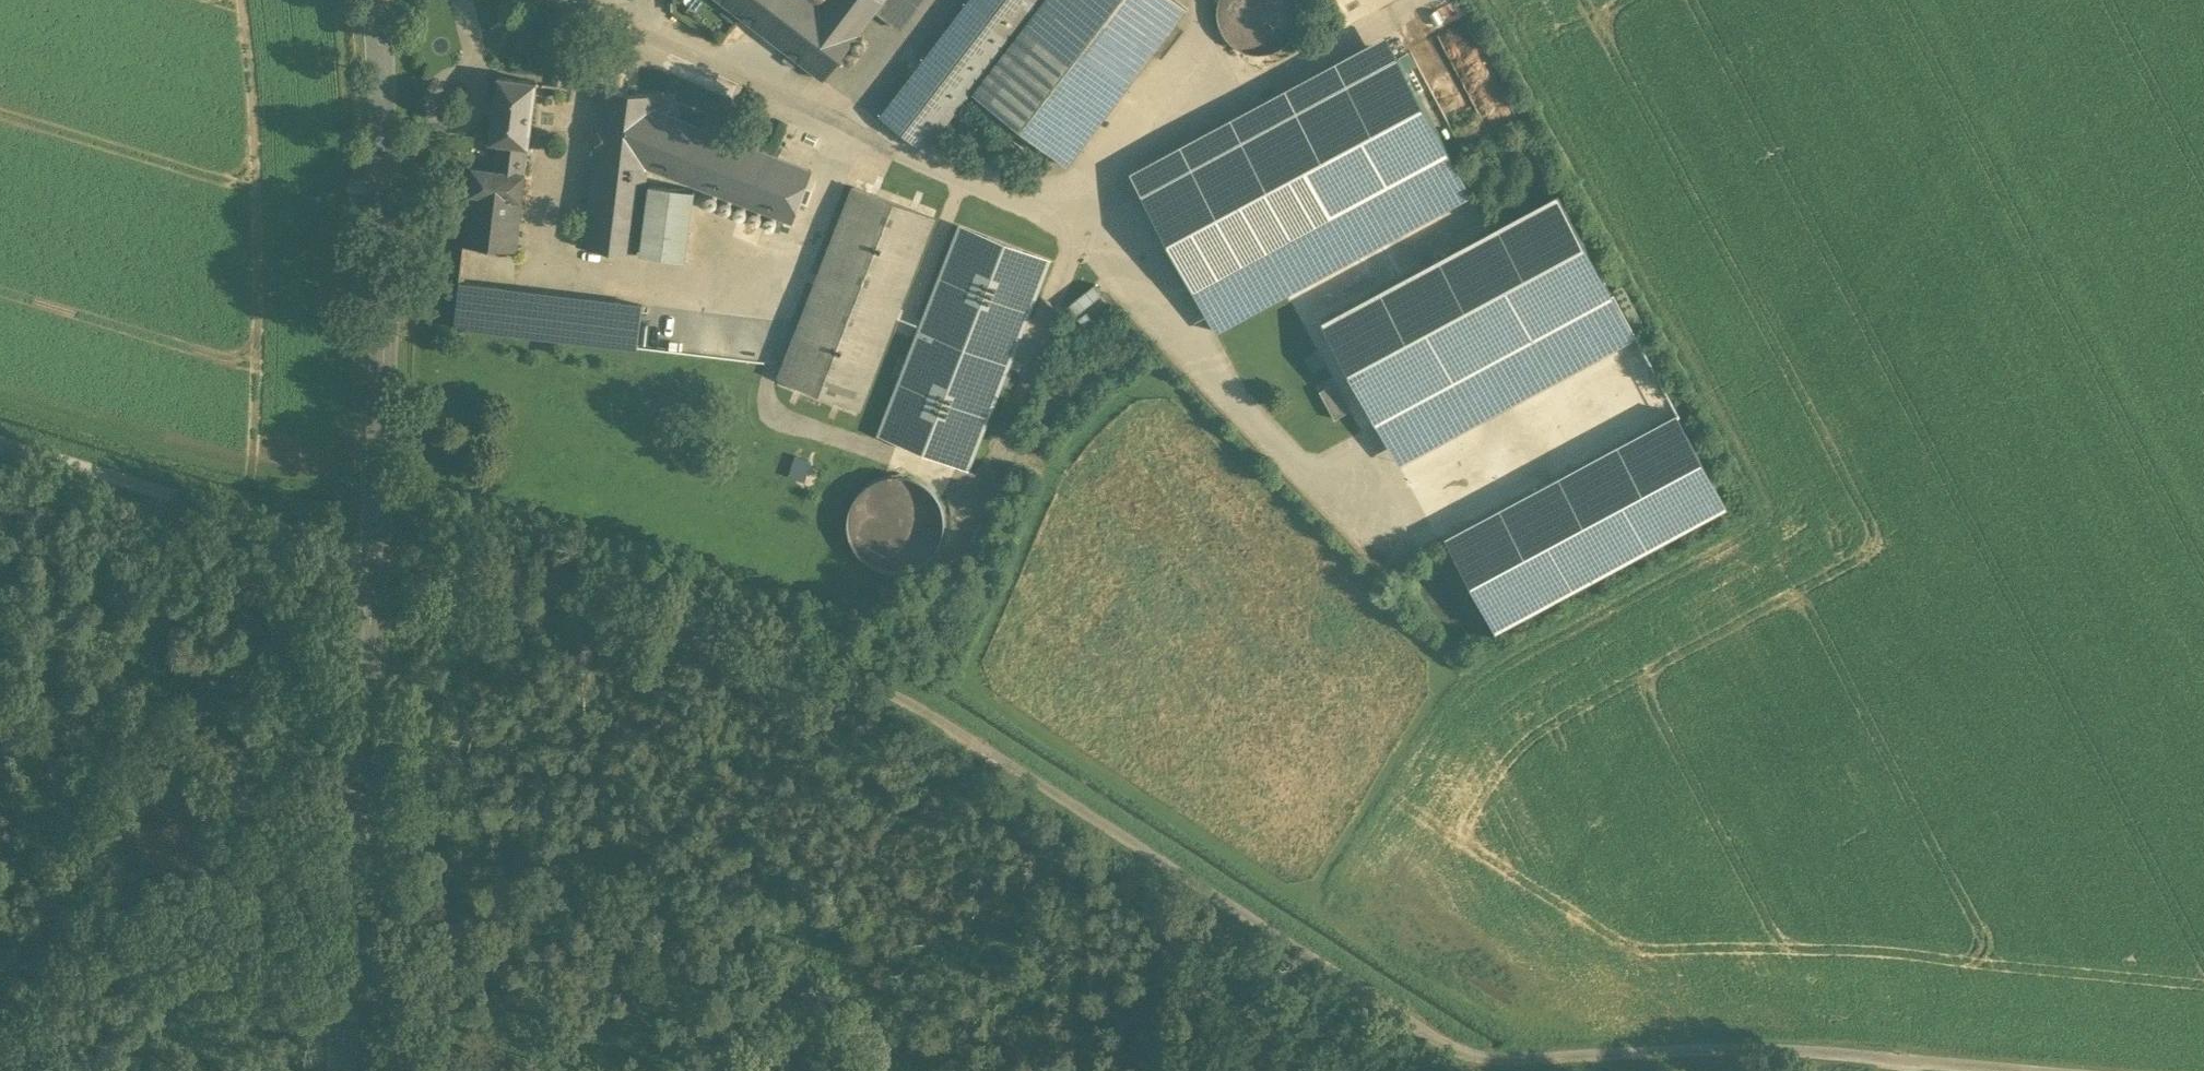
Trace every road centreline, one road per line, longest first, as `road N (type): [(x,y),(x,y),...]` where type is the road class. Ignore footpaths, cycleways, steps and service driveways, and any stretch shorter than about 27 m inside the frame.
road 1 (unclassified): [(377,556),(421,548),(904,697),(1482,1057),(1964,1047),(2203,1069)]
road 2 (track): [(1405,0),(1009,211),(850,116),(576,0)]
road 3 (secondary): [(376,0),(387,245),(377,556)]
road 4 (secondary): [(377,556),(346,1070)]
road 5 (unclassified): [(377,556),(0,445)]
road 6 (track): [(850,116),(937,0)]
road 7 (track): [(1198,0),(1174,122)]

